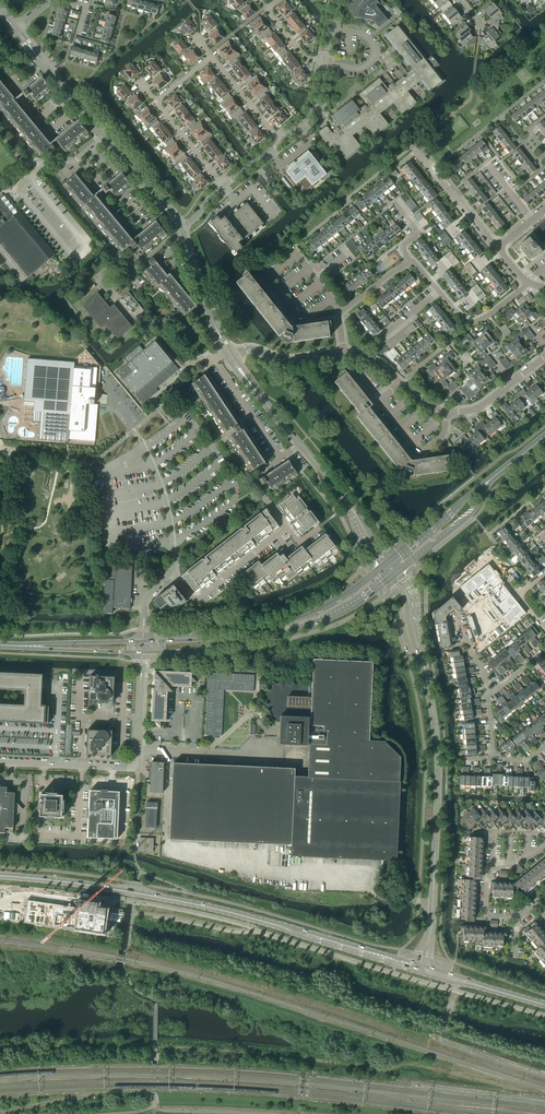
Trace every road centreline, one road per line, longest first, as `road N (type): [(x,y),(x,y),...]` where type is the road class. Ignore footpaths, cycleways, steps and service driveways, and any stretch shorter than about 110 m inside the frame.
road 1 (secondary): [(272,924),(173,900),(0,876)]
road 2 (secondary): [(146,653),(295,629),(355,605),(390,578)]
road 3 (secondary): [(382,566),(306,617),(236,636),(146,641)]
road 4 (tertiary): [(434,884),(438,767),(426,675)]
road 5 (unclassified): [(0,761),(139,767),(139,749)]
road 6 (residential): [(171,571),(200,598),(287,527)]
road 7 (residential): [(135,430),(162,484),(171,571)]
road 8 (residential): [(401,385),(381,401),(423,451),(444,434),(446,412)]
road 9 (tertiary): [(105,137),(16,29)]
road 10 (tertiary): [(230,355),(179,228)]
road 11 (secondary): [(400,570),(474,512),(493,477)]
road 12 (residential): [(497,247),(412,146)]
road 13 (secondary): [(493,477),(393,559)]

